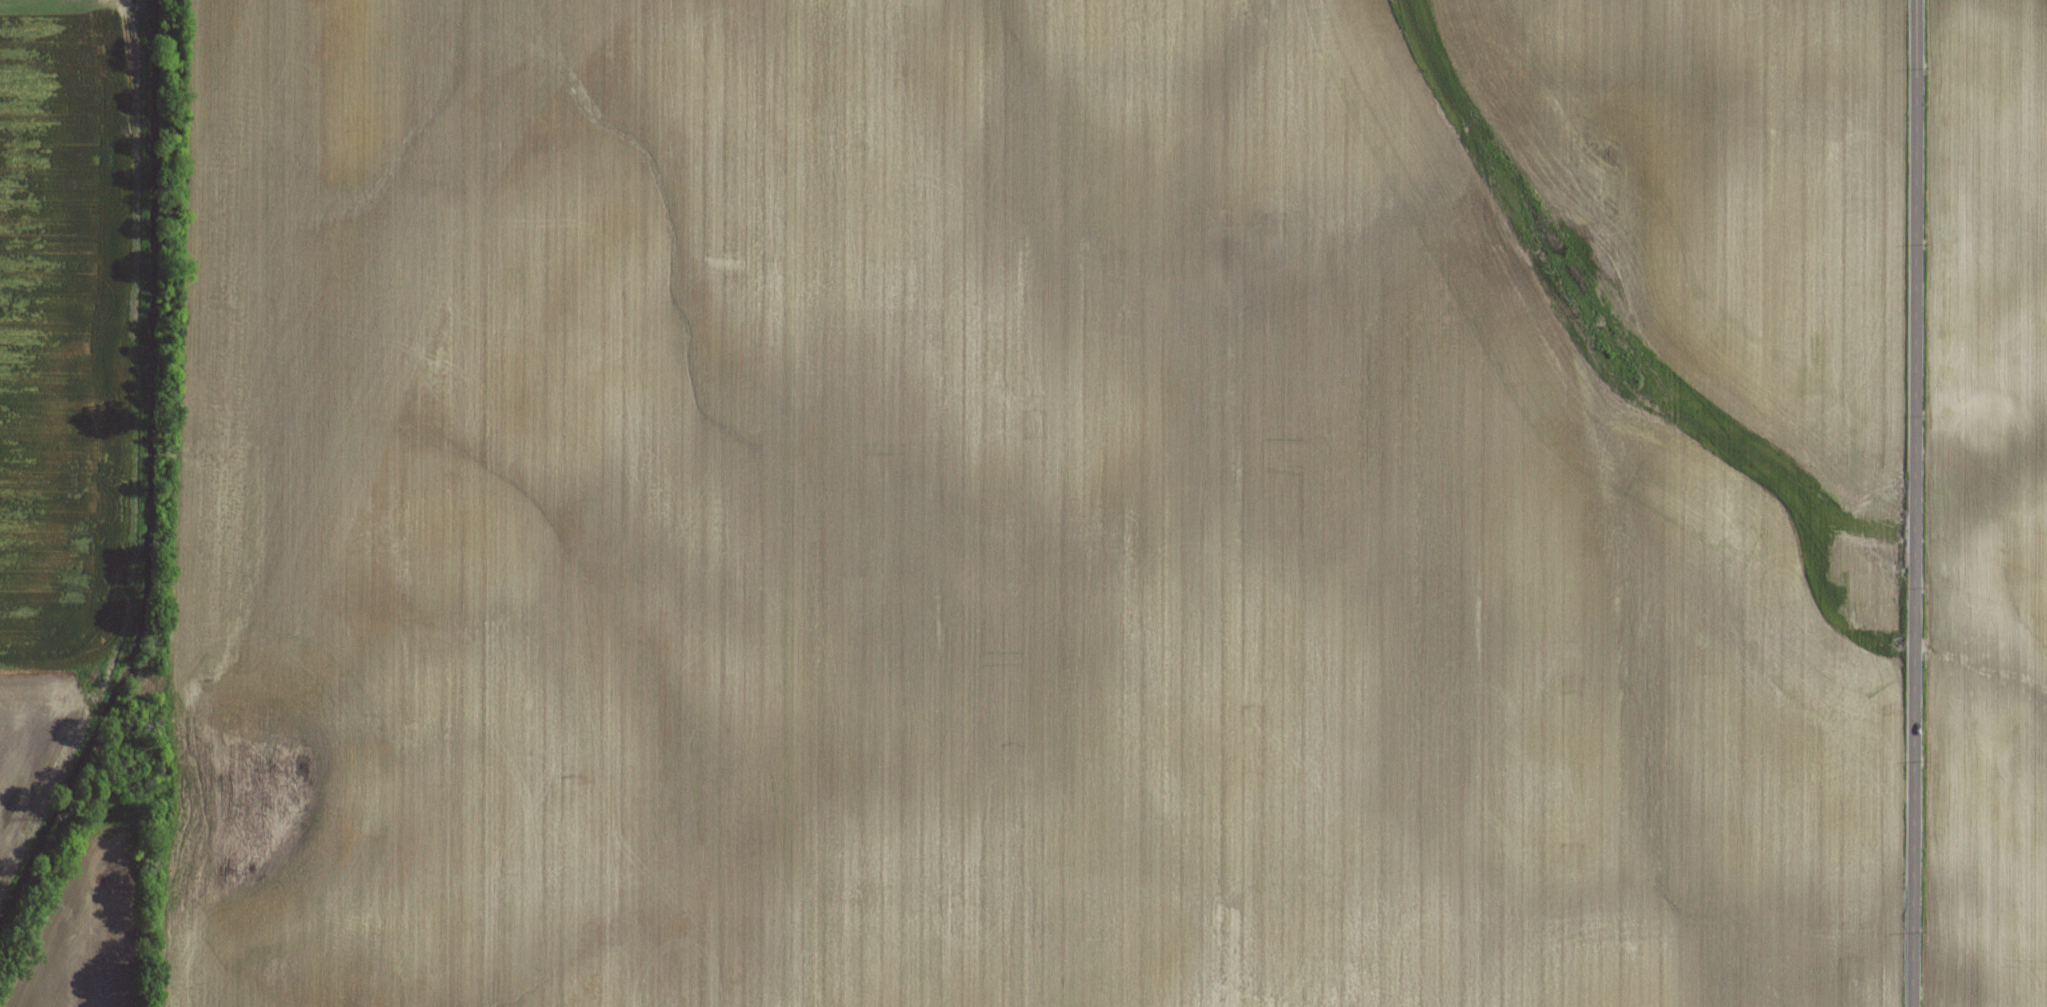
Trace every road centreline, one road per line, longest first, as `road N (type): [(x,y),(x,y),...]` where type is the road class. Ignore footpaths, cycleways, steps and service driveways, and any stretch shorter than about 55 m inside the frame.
road 1 (tertiary): [(1916,0),(1914,1006)]

